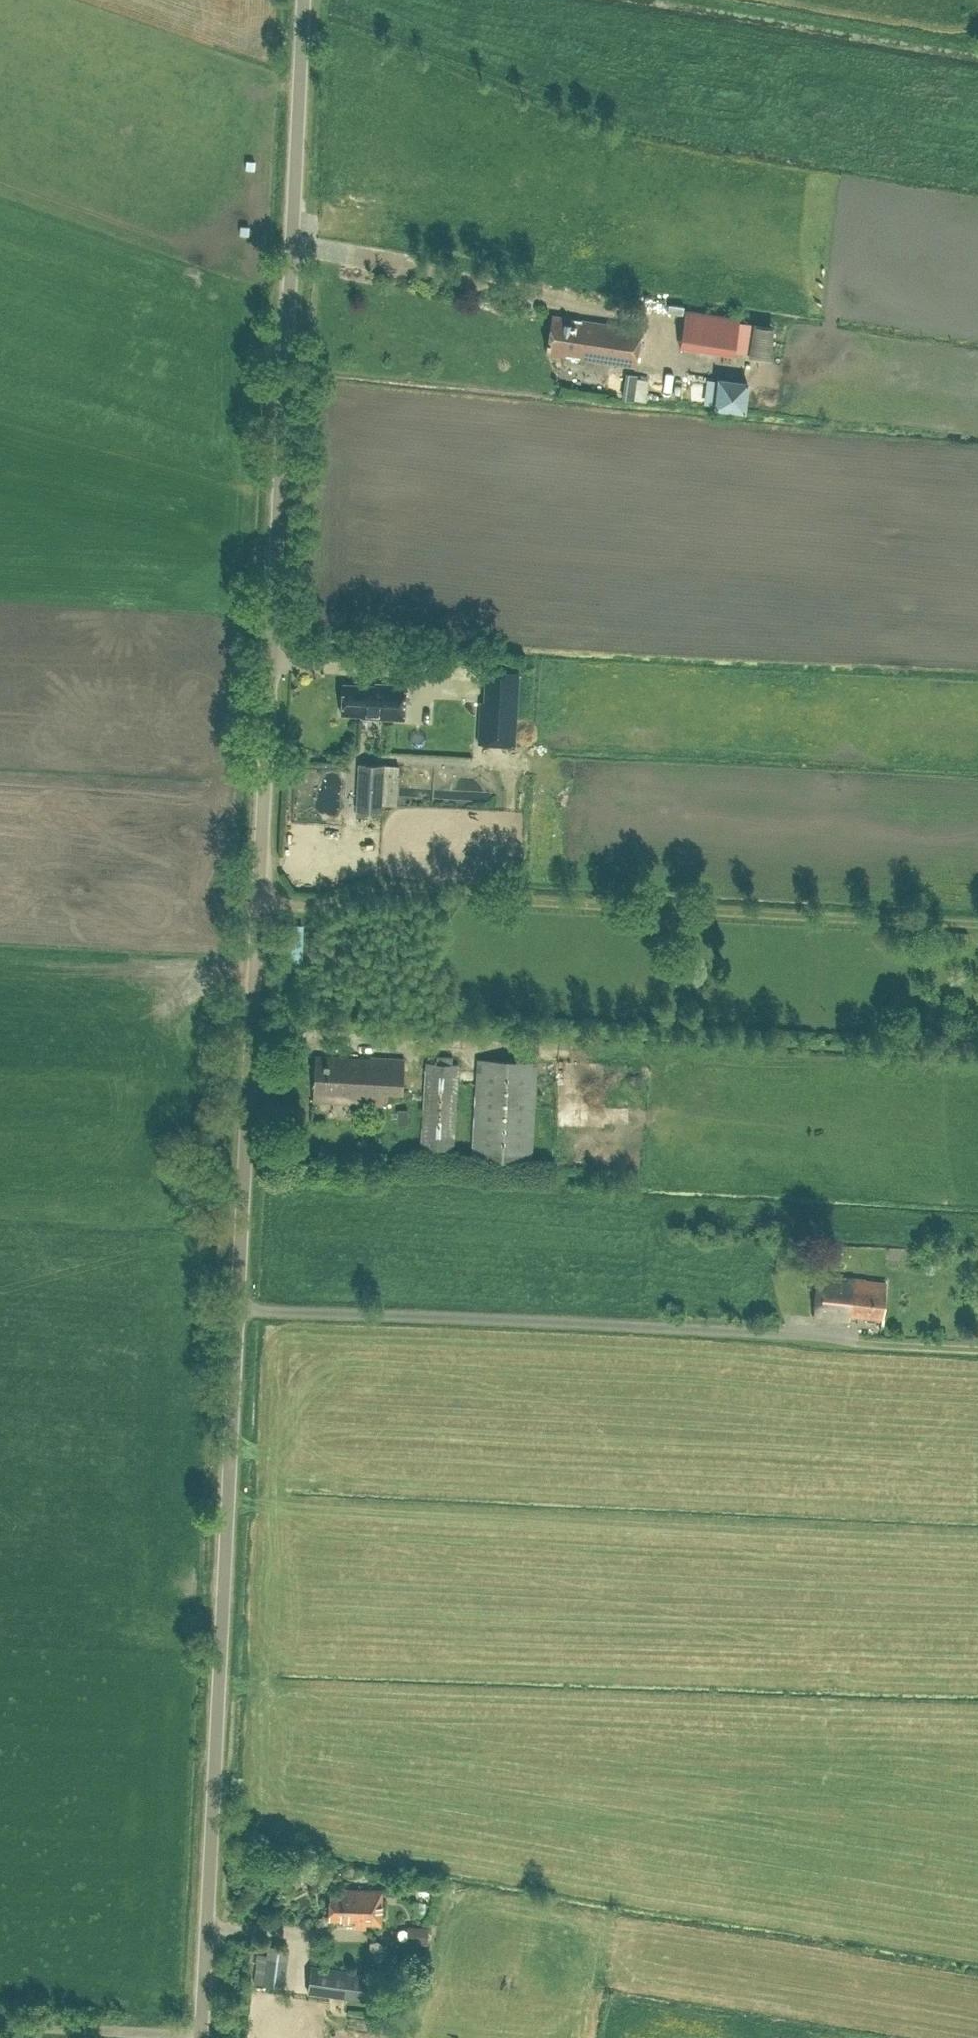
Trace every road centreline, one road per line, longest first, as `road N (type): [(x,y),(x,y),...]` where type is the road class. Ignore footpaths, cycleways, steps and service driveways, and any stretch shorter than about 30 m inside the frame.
road 1 (unclassified): [(200,2033),(300,0)]
road 2 (unclassified): [(200,2033),(0,2022)]

